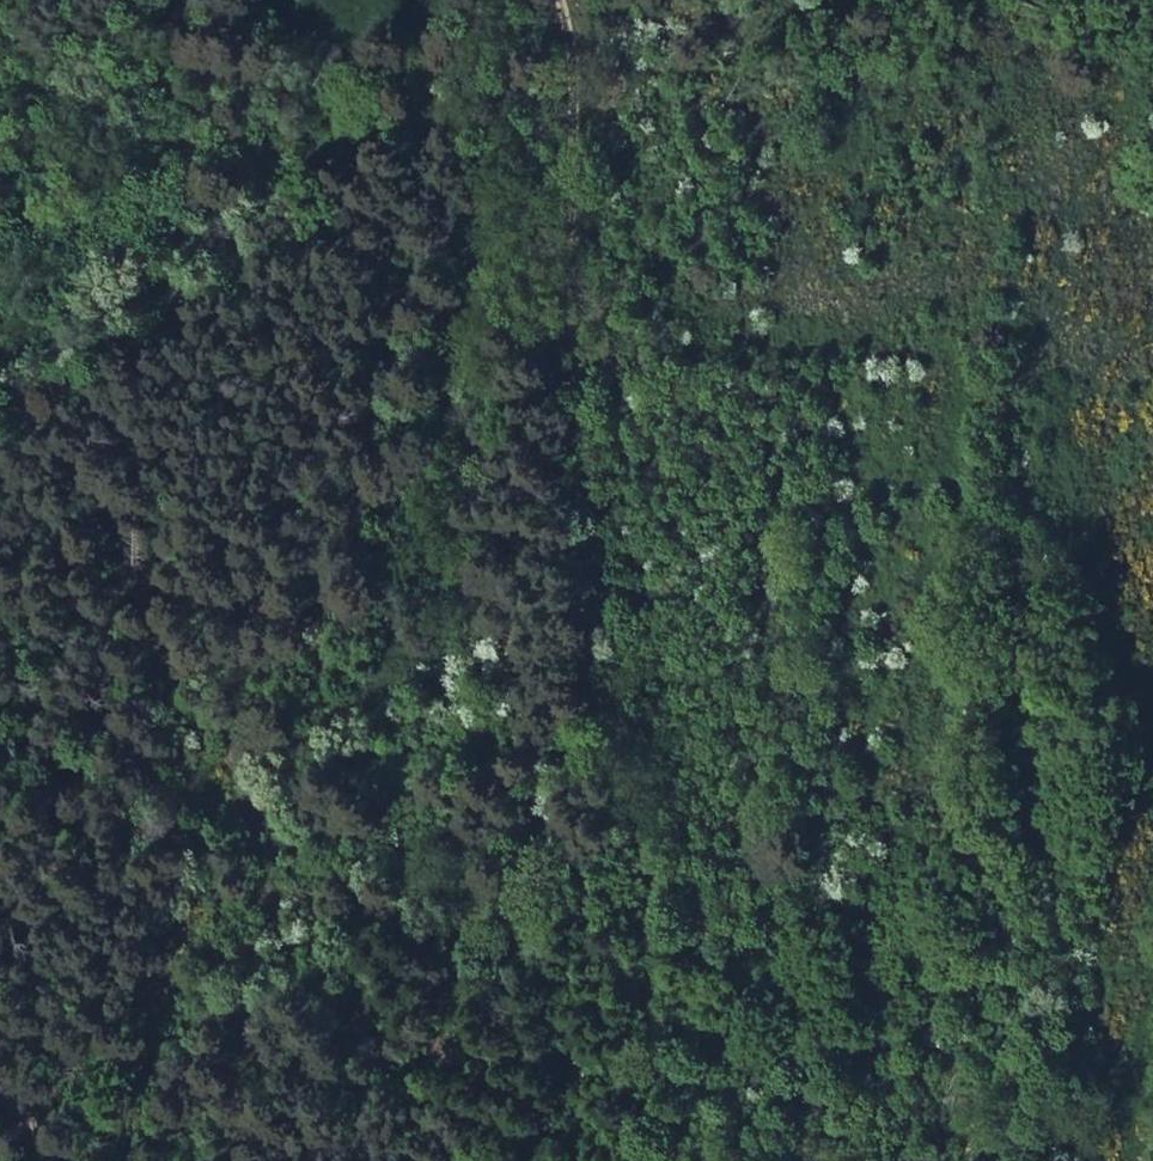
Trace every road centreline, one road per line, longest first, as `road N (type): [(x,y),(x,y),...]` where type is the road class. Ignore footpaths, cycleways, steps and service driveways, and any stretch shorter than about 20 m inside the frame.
road 1 (track): [(661,1160),(627,722),(602,600),(580,414),(575,96),(564,0)]
road 2 (track): [(0,271),(49,0)]

